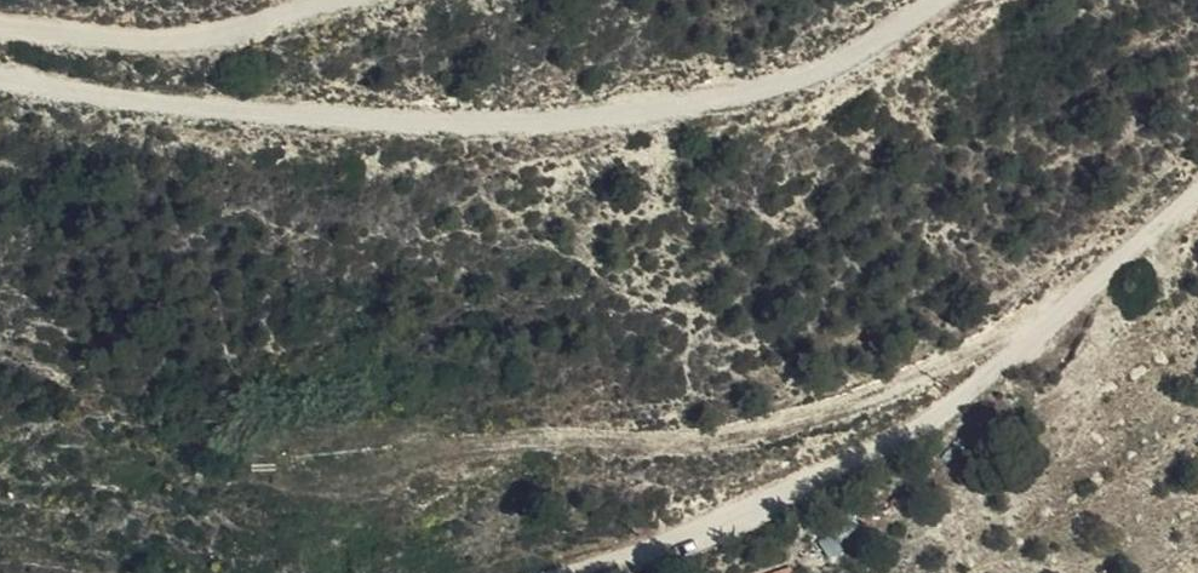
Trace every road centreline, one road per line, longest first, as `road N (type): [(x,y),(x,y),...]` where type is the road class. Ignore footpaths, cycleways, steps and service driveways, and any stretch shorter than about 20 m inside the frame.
road 1 (track): [(0,79),(250,117),(525,126),(833,77),(944,0)]
road 2 (track): [(1197,205),(946,410),(682,535),(548,572)]
road 3 (track): [(357,0),(173,56),(0,31)]

